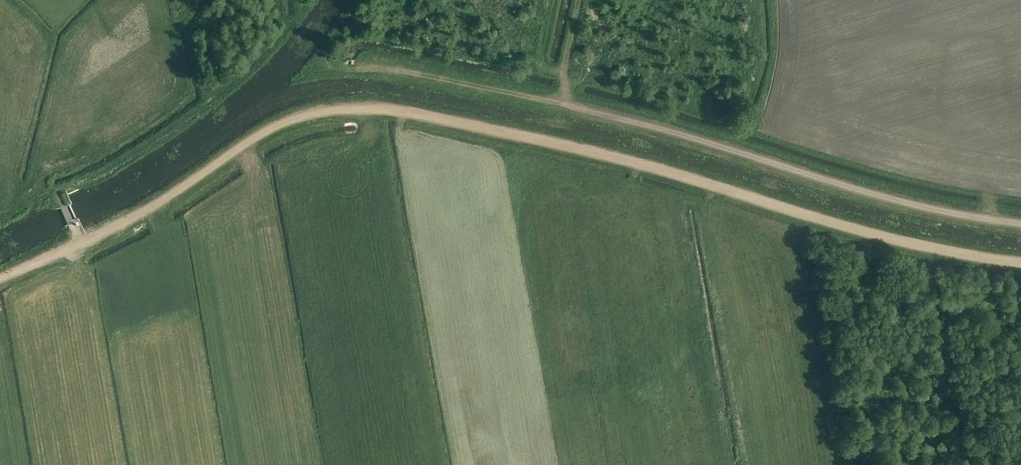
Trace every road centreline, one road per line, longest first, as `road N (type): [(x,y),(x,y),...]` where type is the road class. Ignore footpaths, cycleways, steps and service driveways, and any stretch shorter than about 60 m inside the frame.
road 1 (track): [(0,277),(147,209),(283,121),(357,106),(574,147),(858,230),(1020,263)]
road 2 (track): [(1020,222),(887,196),(559,102),(566,79),(541,69),(551,9)]
road 3 (track): [(559,102),(400,72),(329,73)]

